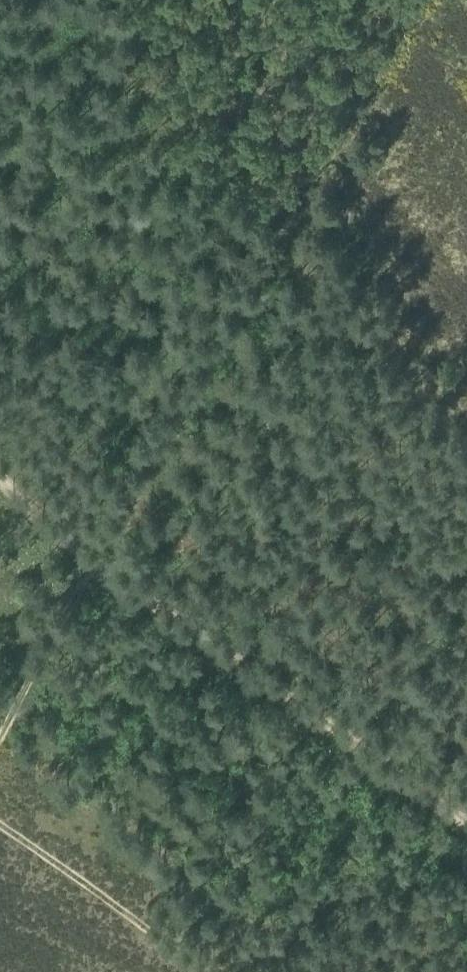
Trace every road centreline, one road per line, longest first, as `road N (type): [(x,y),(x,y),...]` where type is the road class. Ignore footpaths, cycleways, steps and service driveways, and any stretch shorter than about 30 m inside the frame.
road 1 (track): [(466,753),(111,507),(0,402)]
road 2 (track): [(111,507),(323,145)]
road 3 (track): [(320,971),(0,757)]

